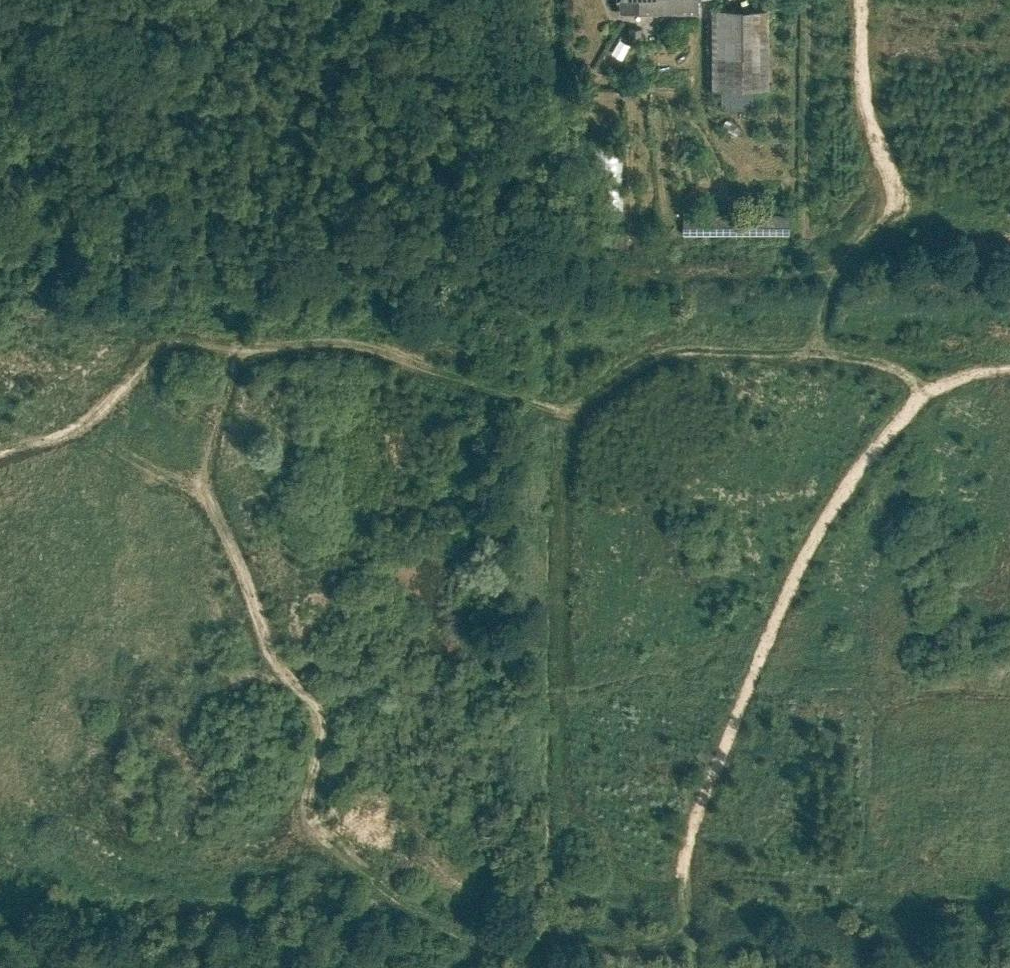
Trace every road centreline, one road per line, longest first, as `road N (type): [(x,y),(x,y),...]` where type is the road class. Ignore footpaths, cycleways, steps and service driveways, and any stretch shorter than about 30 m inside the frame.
road 1 (track): [(572,418),(562,449),(556,818),(577,818),(601,836),(608,873),(630,888),(685,887),(751,903),(819,906),(845,898),(857,863),(867,723),(848,703),(791,706),(609,688)]
road 2 (track): [(0,454),(94,417),(162,345),(358,345),(572,418),(659,356),(696,352),(824,357),(895,370),(921,395)]
road 3 (track): [(482,952),(358,870),(305,822),(323,715),(281,669),(264,598),(228,539),(216,487),(214,435),(234,346)]
road 4 (track): [(697,967),(683,870),(702,804),(831,512),(921,395),(972,373),(1009,370)]
road 5 (track): [(824,357),(834,290),(862,235),(889,212),(891,180),(866,103),(860,0)]
road 6 (track): [(690,921),(658,941),(482,952),(457,967)]

